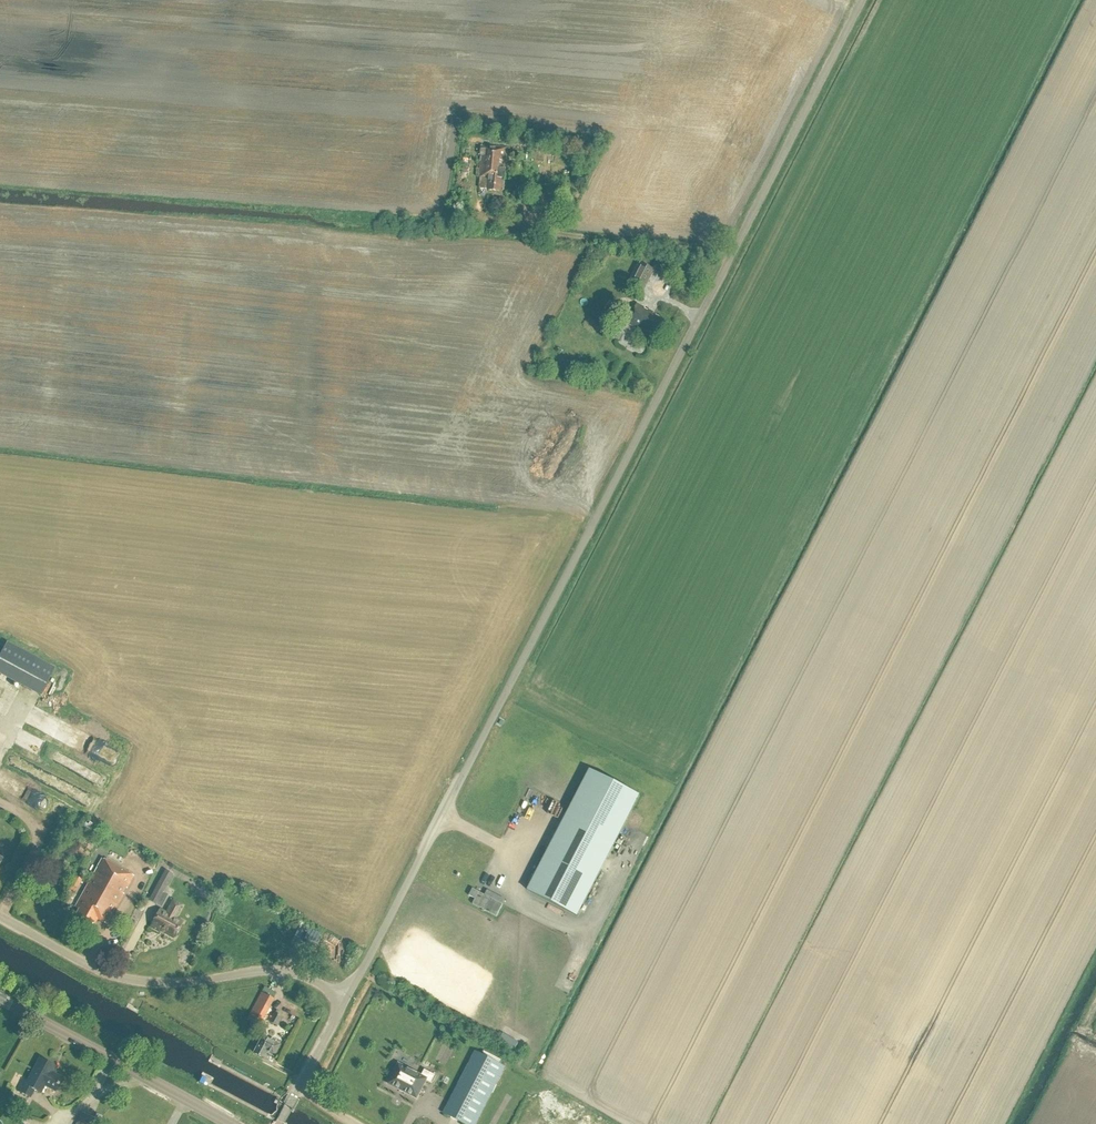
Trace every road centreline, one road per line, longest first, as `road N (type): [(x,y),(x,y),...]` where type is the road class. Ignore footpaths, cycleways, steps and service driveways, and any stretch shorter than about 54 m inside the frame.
road 1 (unclassified): [(345,999),(863,0)]
road 2 (unclassified): [(345,999),(282,971),(131,982),(0,917)]
road 3 (track): [(733,253),(470,218)]
road 4 (secondary): [(227,1123),(0,1000)]
road 5 (unclassified): [(280,1123),(345,999)]

